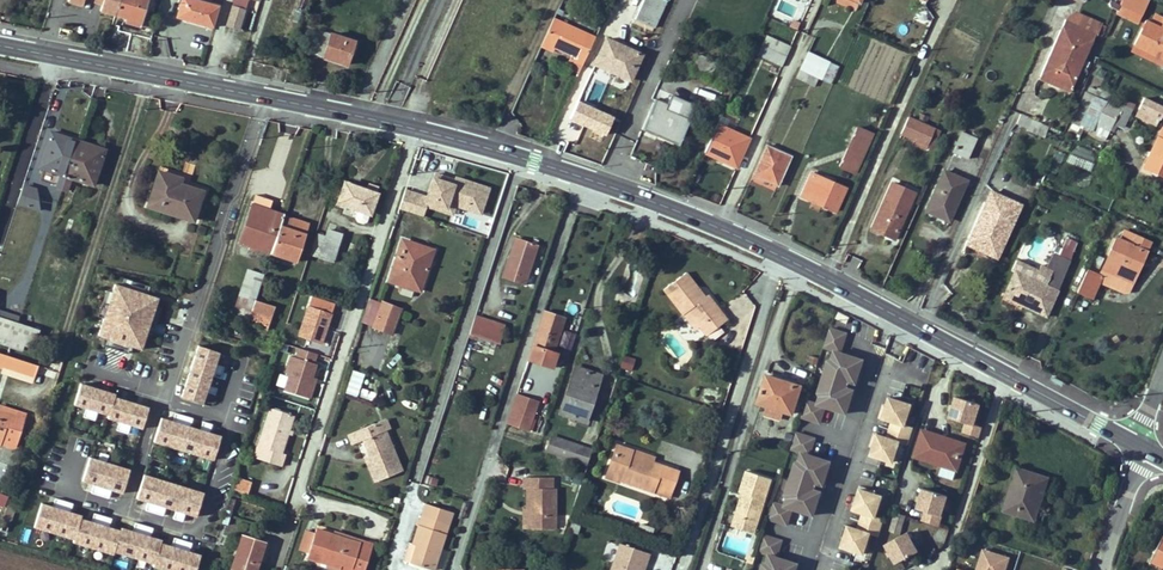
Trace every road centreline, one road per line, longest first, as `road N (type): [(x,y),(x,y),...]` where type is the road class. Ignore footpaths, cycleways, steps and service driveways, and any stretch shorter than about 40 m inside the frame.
road 1 (secondary): [(1133,442),(719,229)]
road 2 (residential): [(414,128),(292,514)]
road 3 (secondary): [(719,229),(523,156),(414,128)]
road 4 (residential): [(264,97),(169,395)]
road 5 (track): [(823,277),(945,0)]
road 6 (secondary): [(264,97),(42,54)]
road 7 (residential): [(805,38),(719,229)]
road 8 (residential): [(124,511),(200,526),(230,429),(223,411)]
road 9 (secondary): [(414,128),(264,97)]
road 10 (unclassified): [(1098,565),(1148,451)]
road 11 (residential): [(124,511),(156,403),(167,401)]

